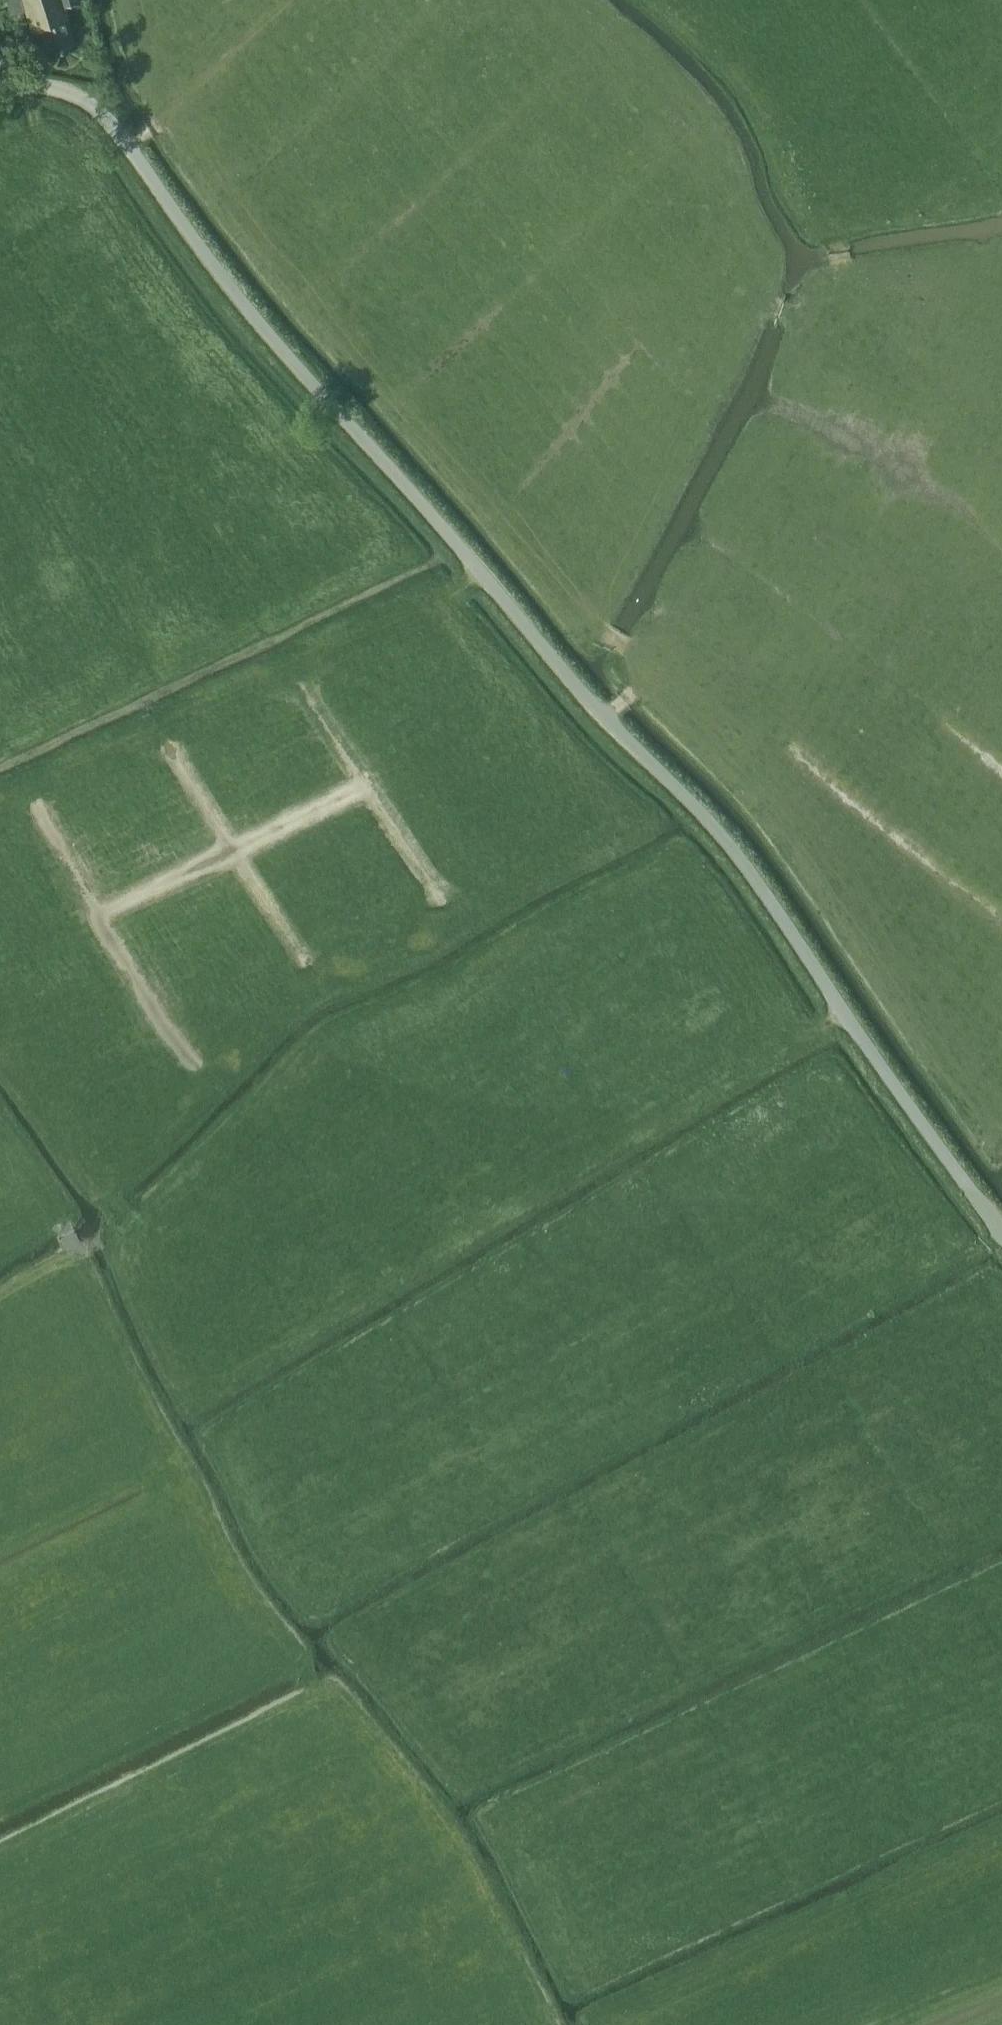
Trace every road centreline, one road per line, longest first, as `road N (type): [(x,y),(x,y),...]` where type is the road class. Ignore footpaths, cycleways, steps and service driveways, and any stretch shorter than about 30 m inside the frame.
road 1 (unclassified): [(1001,1230),(721,836),(613,726),(290,357),(104,115),(57,86),(0,87)]

